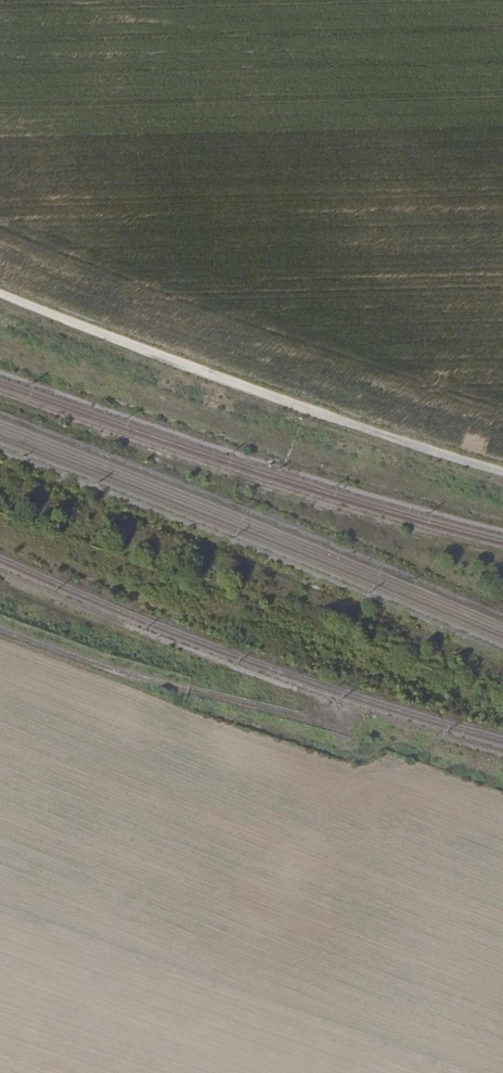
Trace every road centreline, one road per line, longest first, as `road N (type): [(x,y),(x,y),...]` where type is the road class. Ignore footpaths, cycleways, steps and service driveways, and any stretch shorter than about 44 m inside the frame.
road 1 (track): [(0,294),(320,417),(502,471)]
road 2 (primary): [(0,684),(502,859)]

